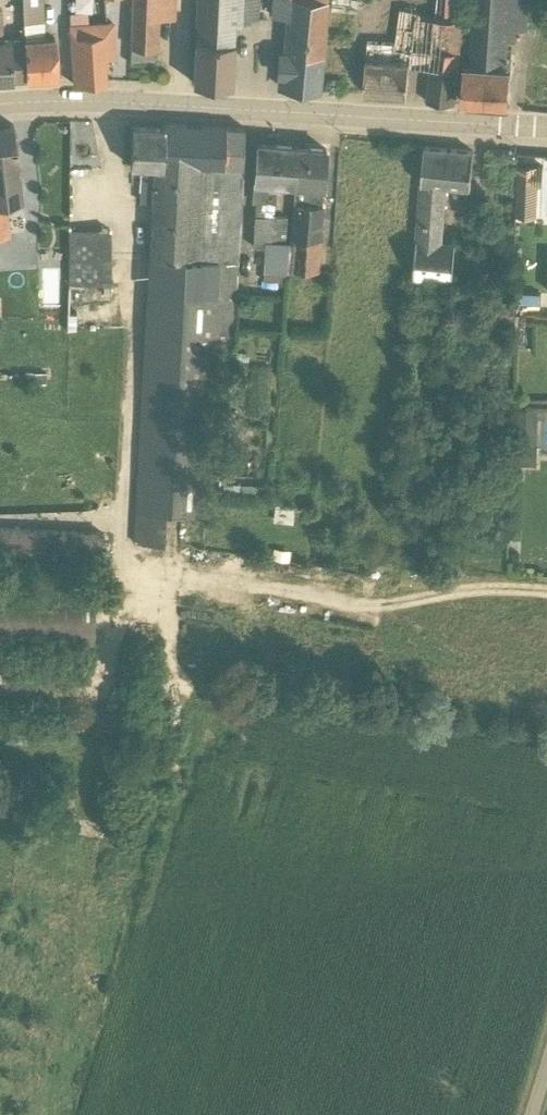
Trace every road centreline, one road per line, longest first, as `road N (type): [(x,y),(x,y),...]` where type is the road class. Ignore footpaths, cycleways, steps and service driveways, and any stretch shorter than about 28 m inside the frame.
road 1 (residential): [(546,113),(70,87),(0,92)]

